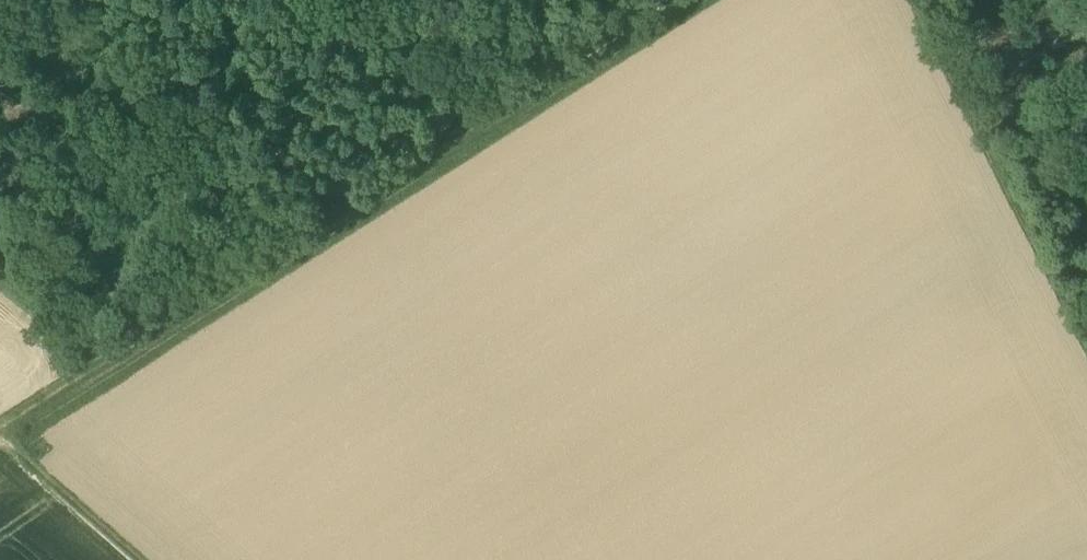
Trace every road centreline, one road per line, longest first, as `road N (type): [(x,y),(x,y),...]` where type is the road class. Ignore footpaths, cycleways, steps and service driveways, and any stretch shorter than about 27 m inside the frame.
road 1 (track): [(922,0),(1086,340)]
road 2 (track): [(484,114),(412,45),(337,0)]
road 3 (track): [(135,559),(0,441)]

